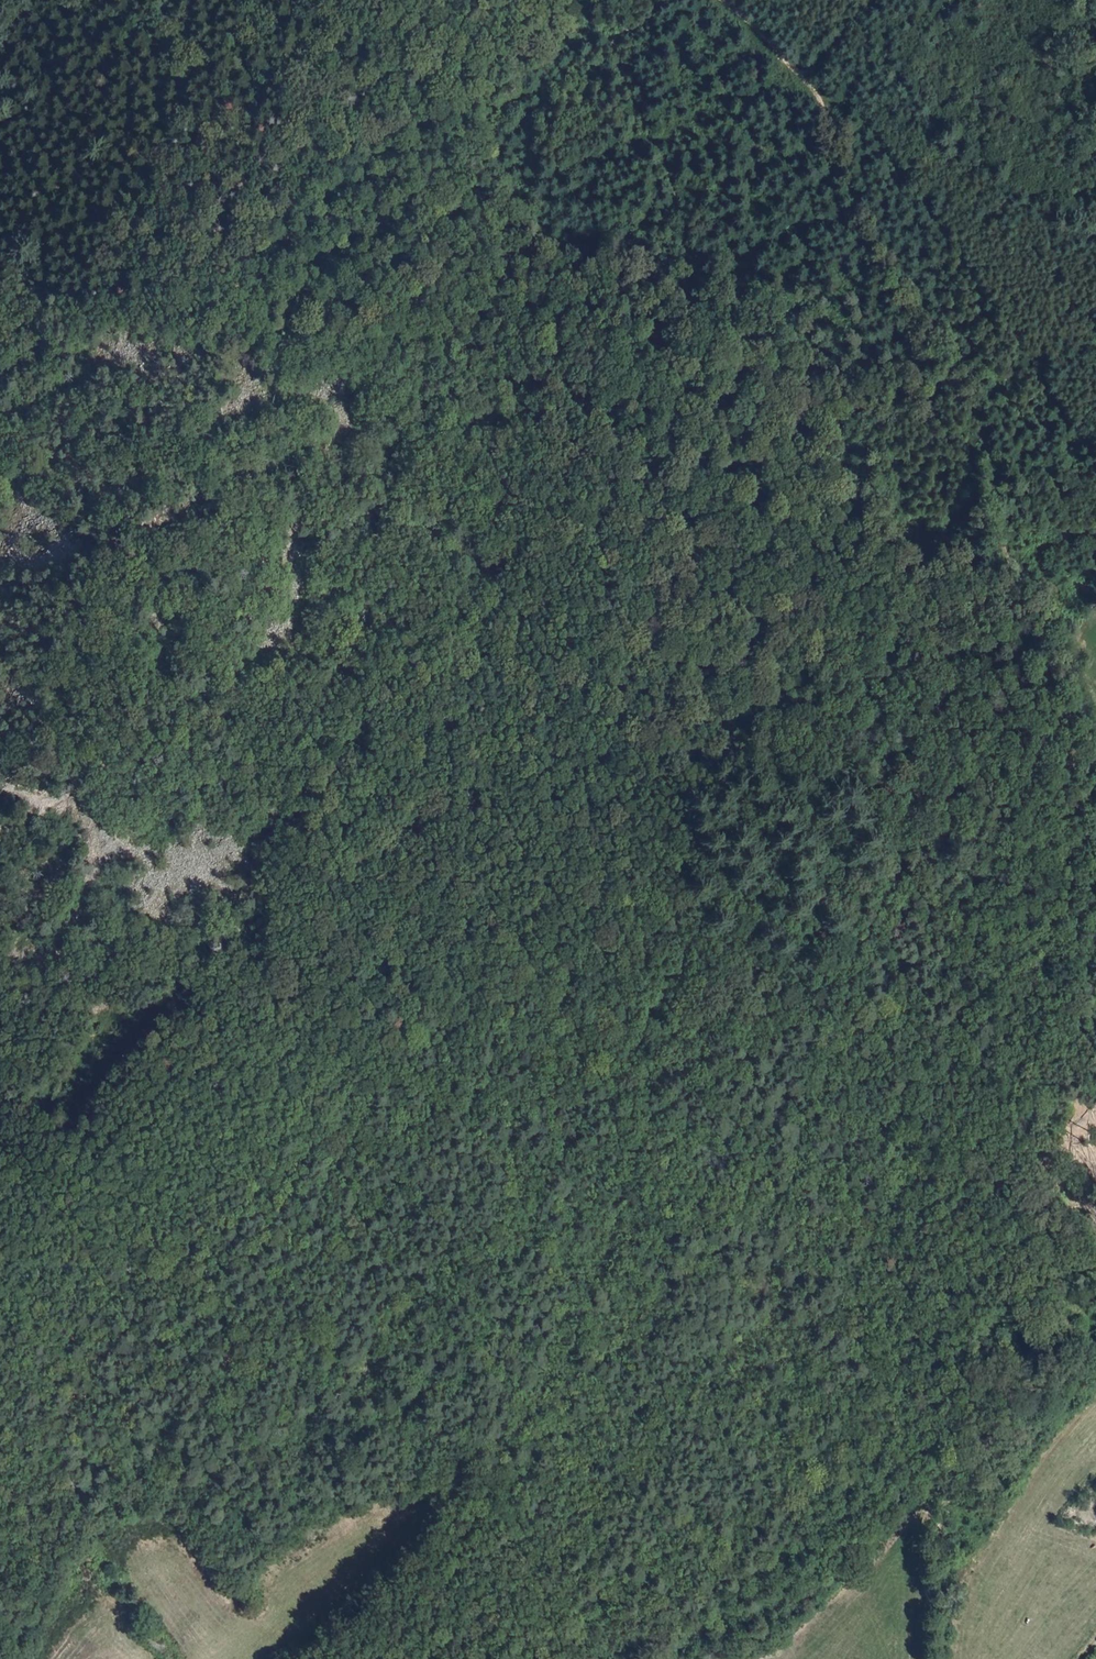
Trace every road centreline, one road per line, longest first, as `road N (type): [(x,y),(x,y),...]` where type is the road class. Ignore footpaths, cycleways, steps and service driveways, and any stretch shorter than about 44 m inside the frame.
road 1 (track): [(0,922),(35,904),(89,829),(87,797),(102,768)]

